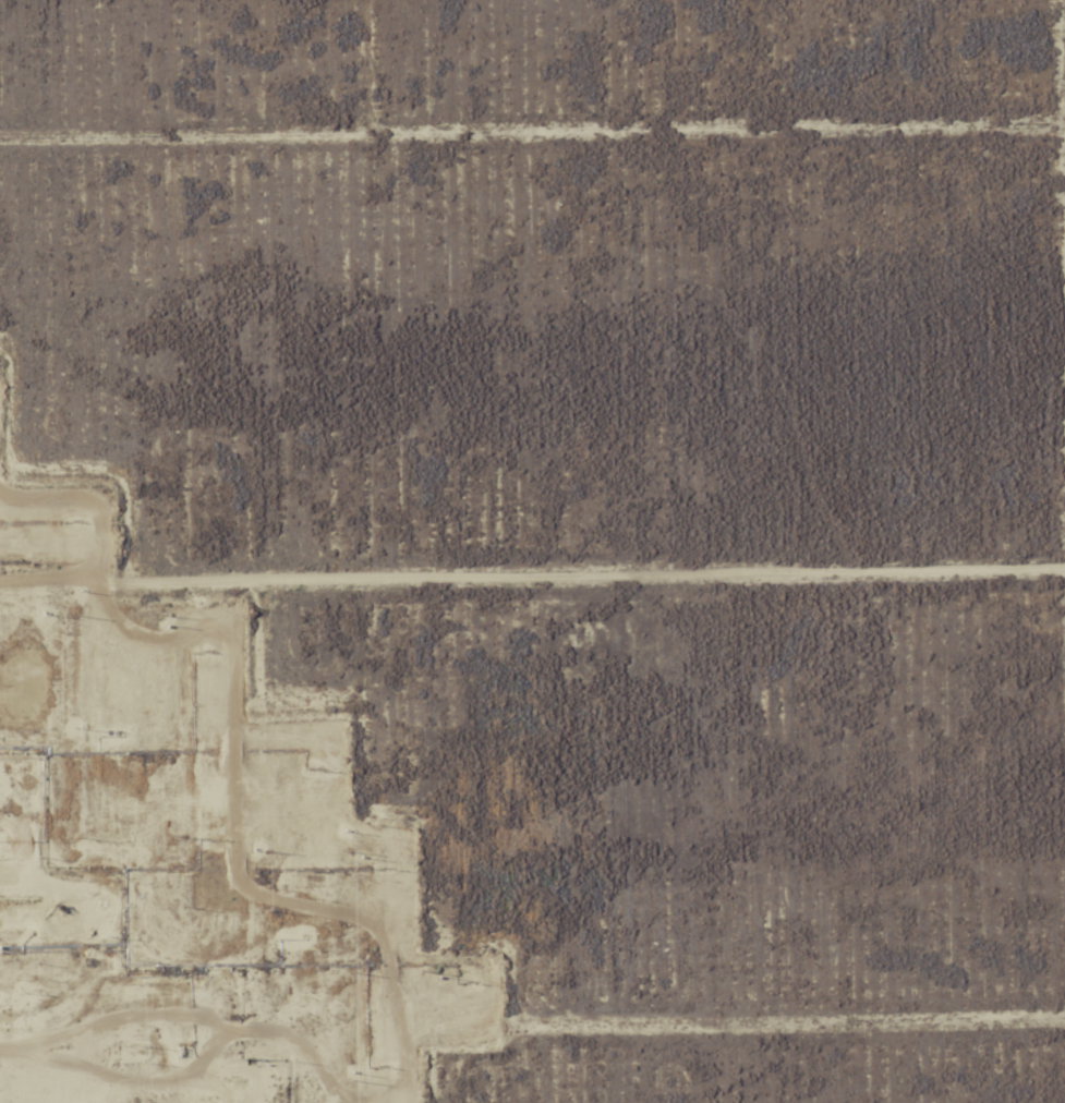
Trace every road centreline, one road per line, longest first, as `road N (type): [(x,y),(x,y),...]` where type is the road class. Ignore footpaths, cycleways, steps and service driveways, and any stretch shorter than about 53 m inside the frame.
road 1 (track): [(0,988),(177,1102)]

